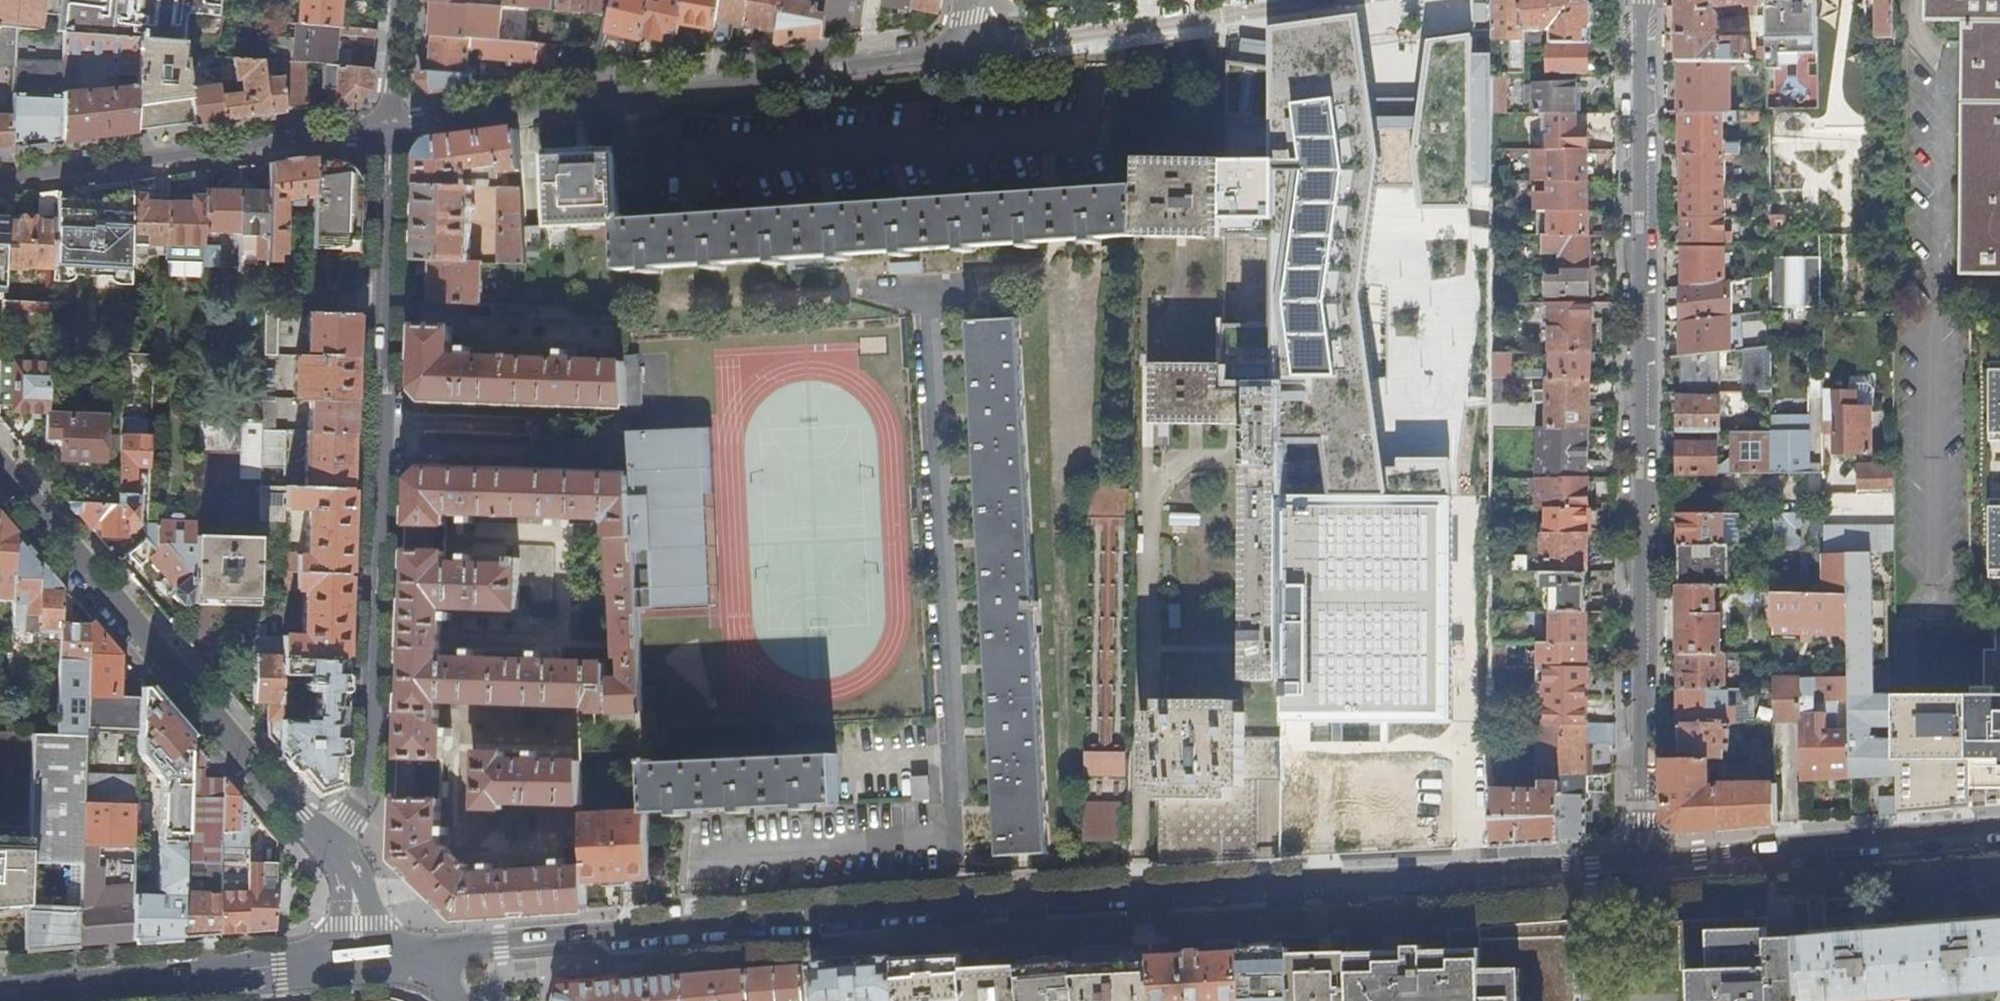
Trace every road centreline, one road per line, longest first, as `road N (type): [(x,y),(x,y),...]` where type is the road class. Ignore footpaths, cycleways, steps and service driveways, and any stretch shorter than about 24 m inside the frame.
road 1 (residential): [(1645,0),(1646,861)]
road 2 (residential): [(334,860),(348,815),(368,792),(394,128)]
road 3 (secondary): [(1646,861),(966,902)]
road 4 (residential): [(966,902),(934,306)]
road 5 (secondary): [(966,902),(383,957)]
road 6 (residential): [(394,128),(959,52)]
road 7 (tertiary): [(334,860),(0,463)]
road 8 (residential): [(0,180),(394,128)]
road 9 (residential): [(959,52),(1338,0)]
road 10 (secondary): [(1999,827),(1646,861)]
road 11 (secondary): [(309,962),(0,991)]
road 12 (residential): [(394,128),(406,0)]

